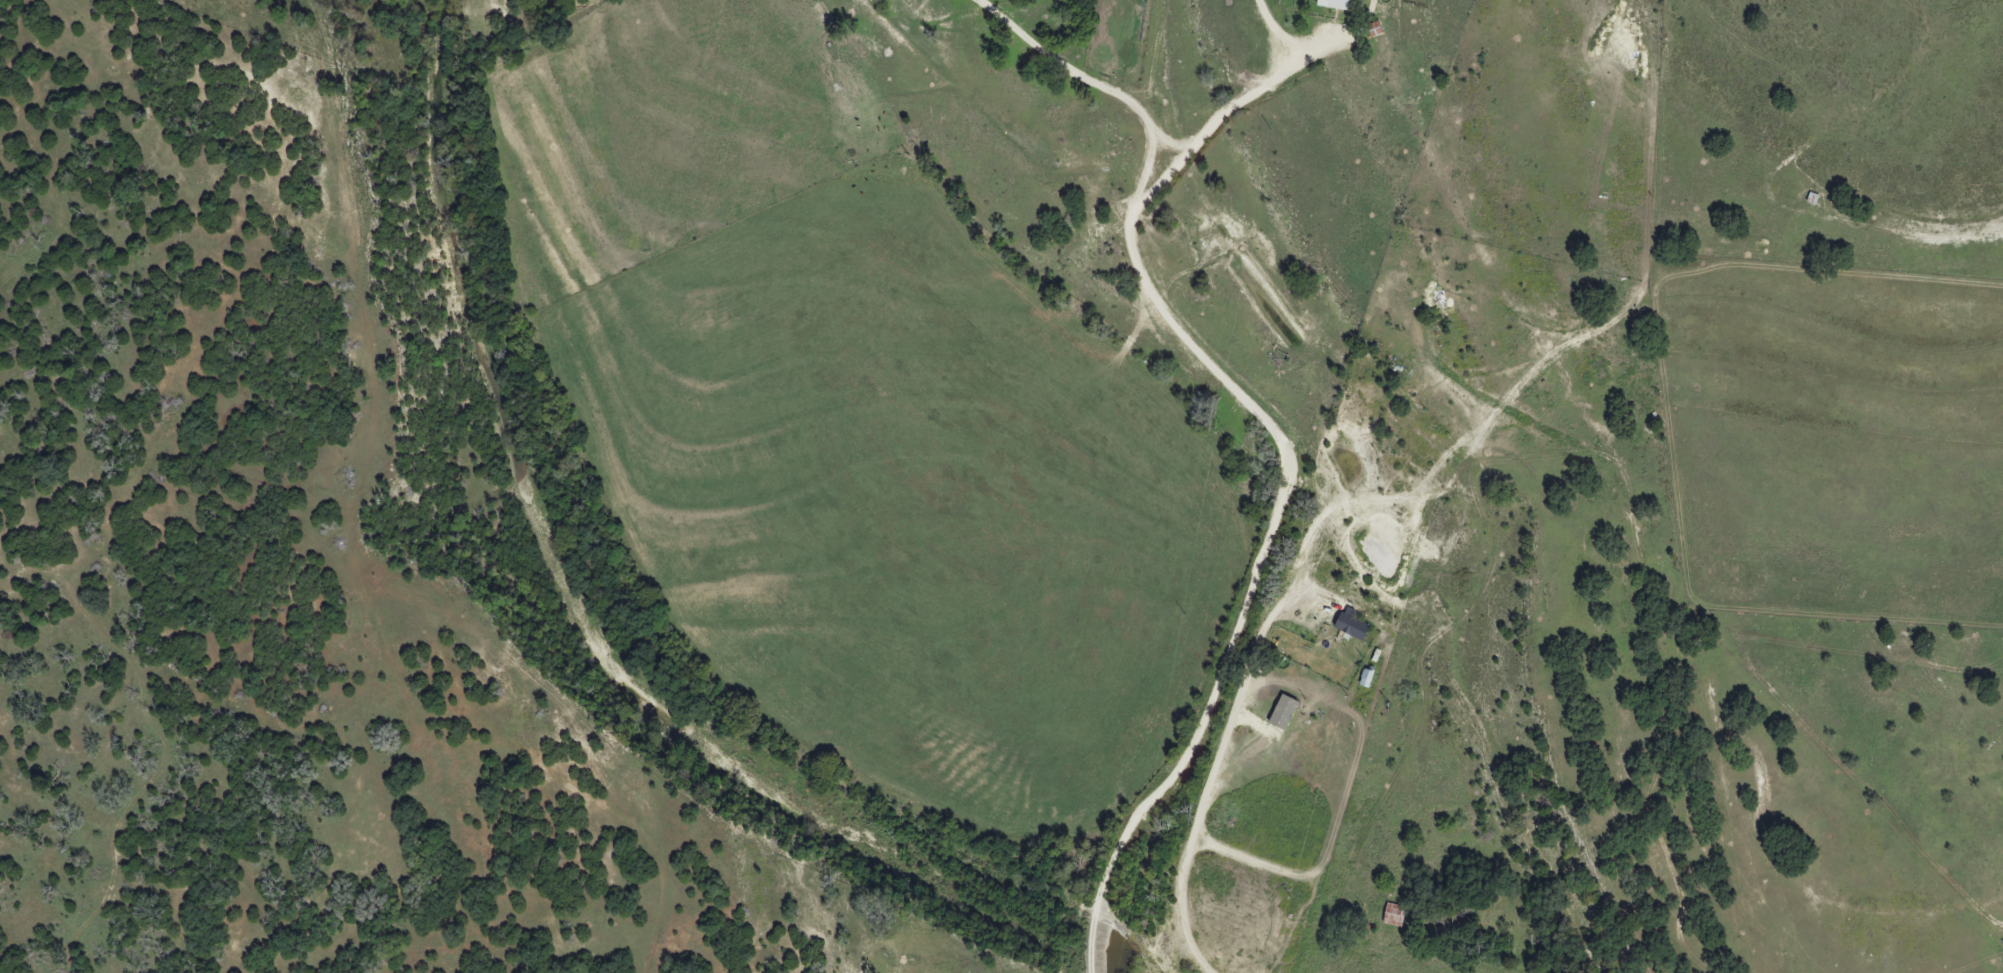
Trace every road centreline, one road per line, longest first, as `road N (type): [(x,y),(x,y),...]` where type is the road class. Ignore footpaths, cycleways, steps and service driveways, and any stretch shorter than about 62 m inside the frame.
road 1 (residential): [(1093,972),(1093,922),(1104,883),(1206,725),(1256,579),(1284,452),(1273,429),(1164,312),(1143,275),(1132,239),(1150,134),(1138,108),(984,0)]

